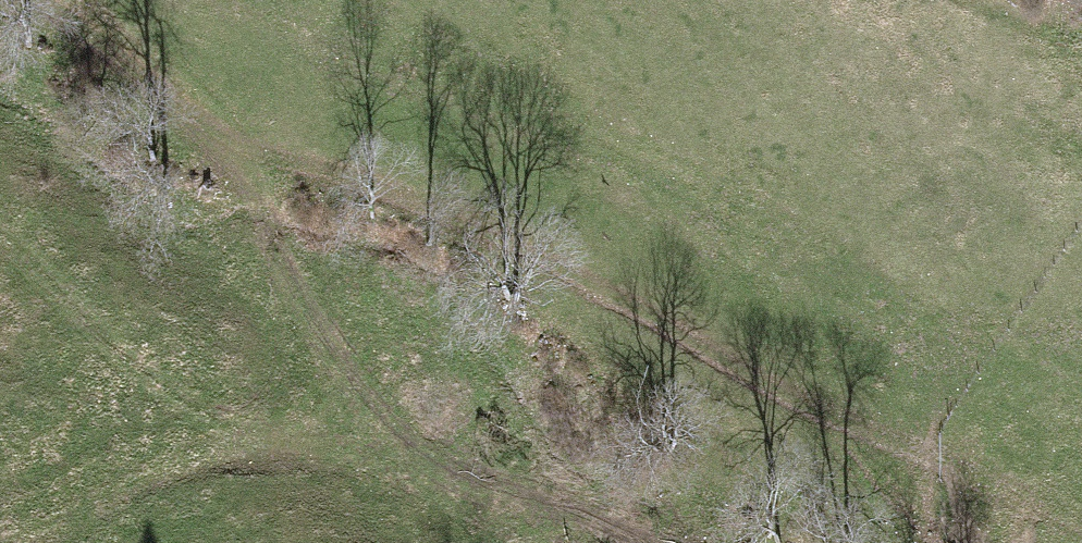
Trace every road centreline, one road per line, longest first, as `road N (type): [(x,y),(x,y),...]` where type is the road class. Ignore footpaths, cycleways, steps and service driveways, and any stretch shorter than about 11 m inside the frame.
road 1 (track): [(199,116),(760,348),(893,441)]
road 2 (track): [(199,116),(288,202),(341,434),(0,537)]
road 3 (track): [(19,0),(116,72),(199,116)]
road 4 (track): [(1081,514),(942,473),(893,441)]
road 5 (track): [(341,434),(489,542)]

